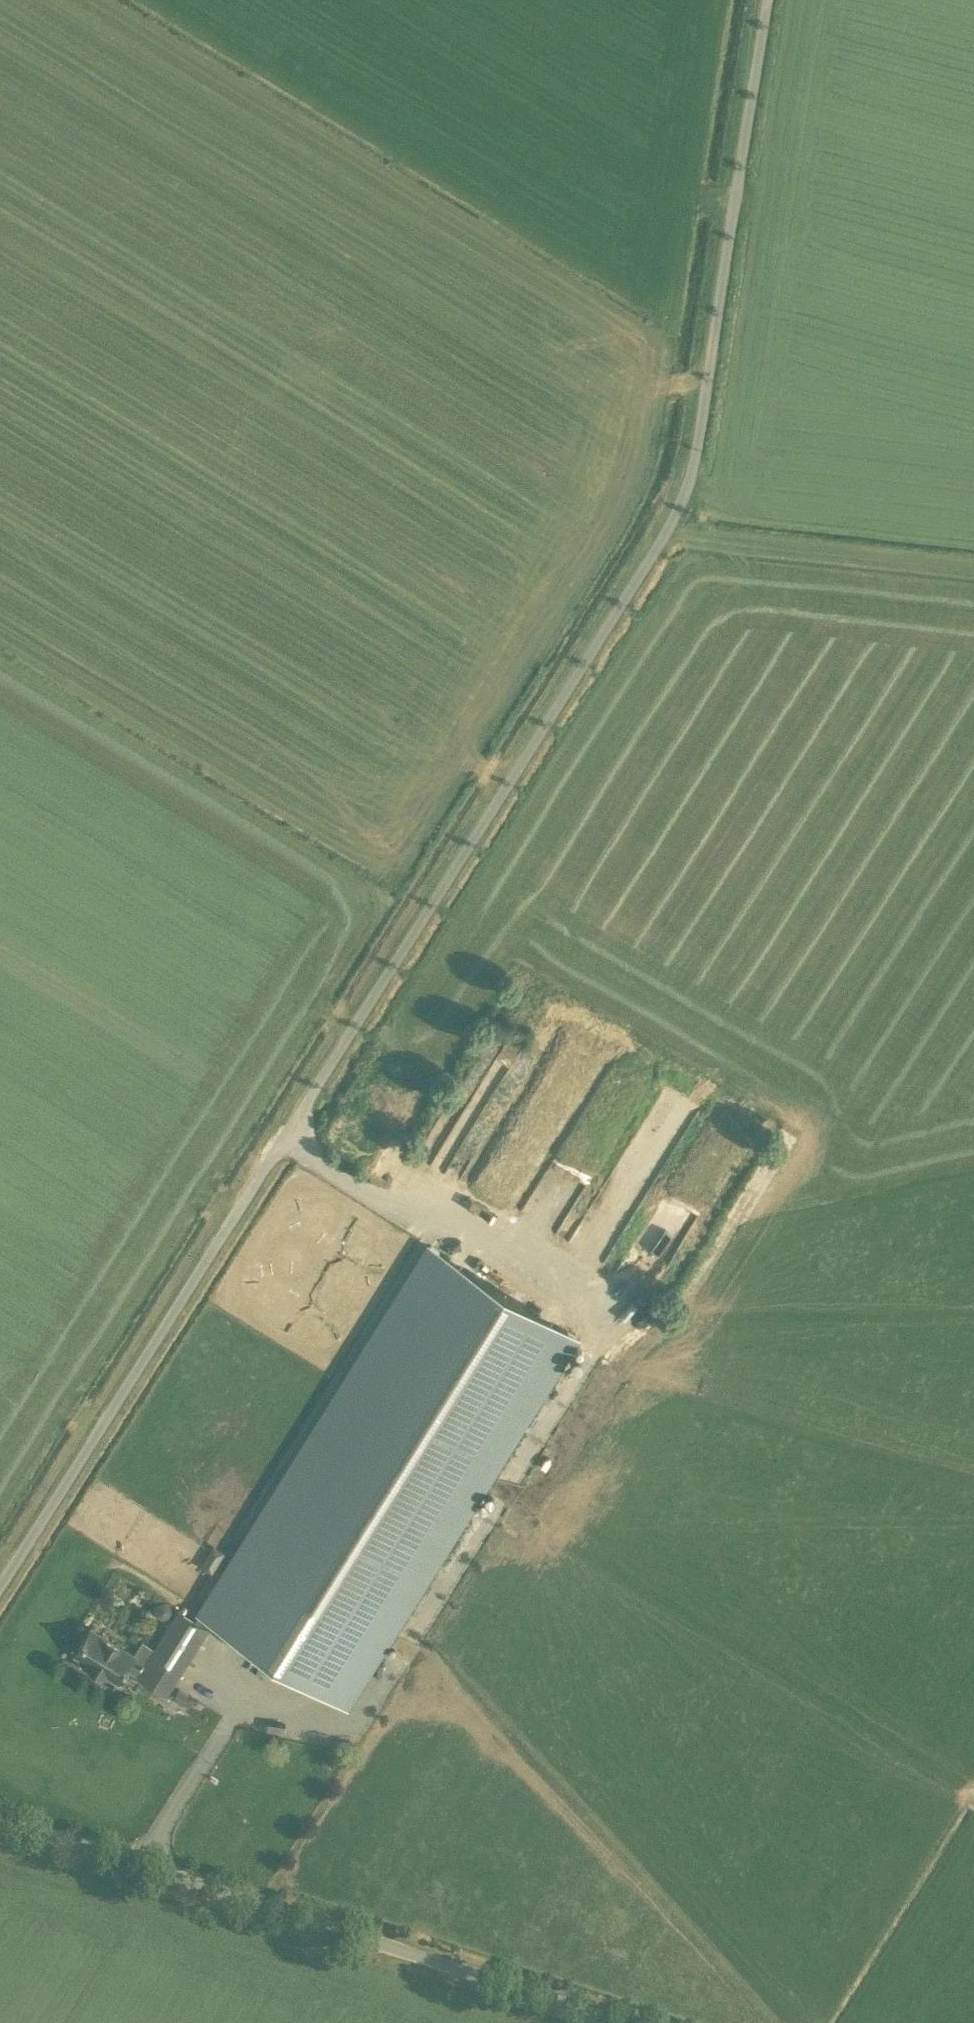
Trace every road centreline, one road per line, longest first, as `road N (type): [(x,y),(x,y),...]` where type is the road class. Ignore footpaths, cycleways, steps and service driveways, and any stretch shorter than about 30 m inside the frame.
road 1 (unclassified): [(0,1586),(676,517),(694,468),(771,0)]
road 2 (unclassified): [(642,2022),(0,1816)]

